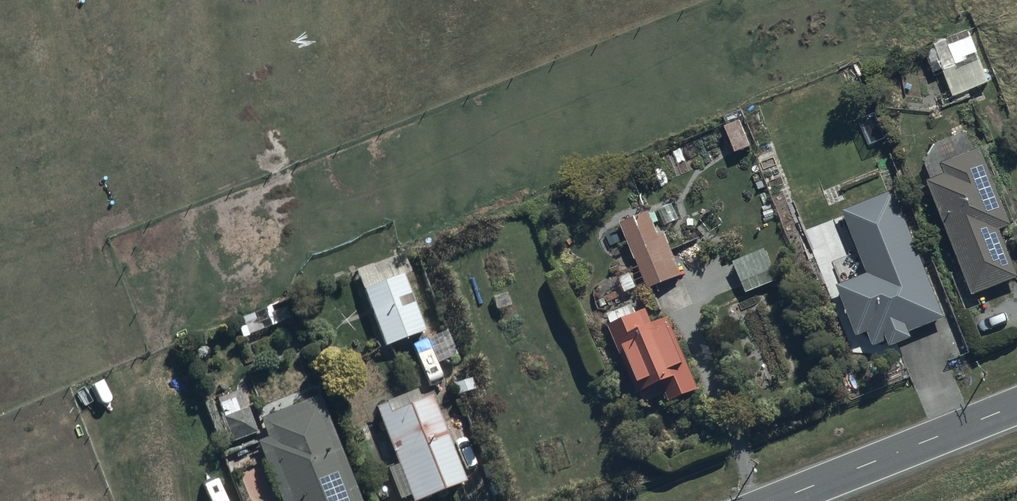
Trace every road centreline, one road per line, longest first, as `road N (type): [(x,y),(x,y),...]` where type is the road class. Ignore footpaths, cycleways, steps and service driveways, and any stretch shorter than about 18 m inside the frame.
road 1 (tertiary): [(775,500),(1016,405)]

